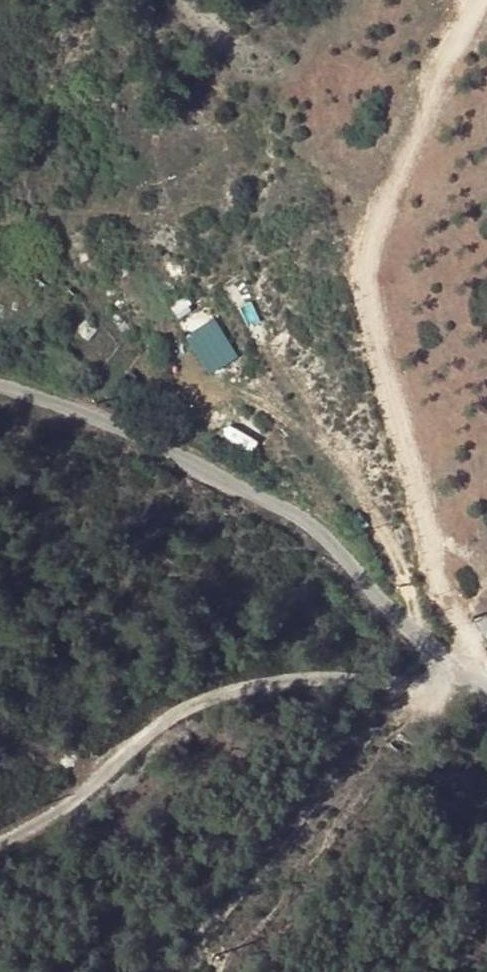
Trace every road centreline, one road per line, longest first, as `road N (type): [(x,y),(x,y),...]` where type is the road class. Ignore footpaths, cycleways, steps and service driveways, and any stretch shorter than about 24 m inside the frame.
road 1 (track): [(486,676),(428,530),(374,279),(392,214),(486,0)]
road 2 (tertiary): [(486,690),(447,670),(311,524),(159,440),(0,385)]

